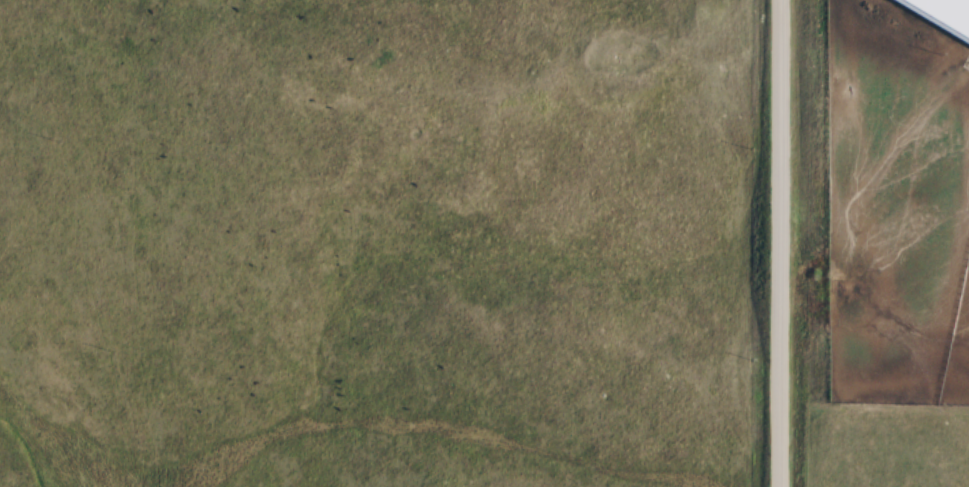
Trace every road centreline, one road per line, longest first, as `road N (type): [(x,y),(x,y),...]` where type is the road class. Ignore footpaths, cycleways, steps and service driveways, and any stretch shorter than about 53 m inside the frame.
road 1 (tertiary): [(780,486),(781,0)]

